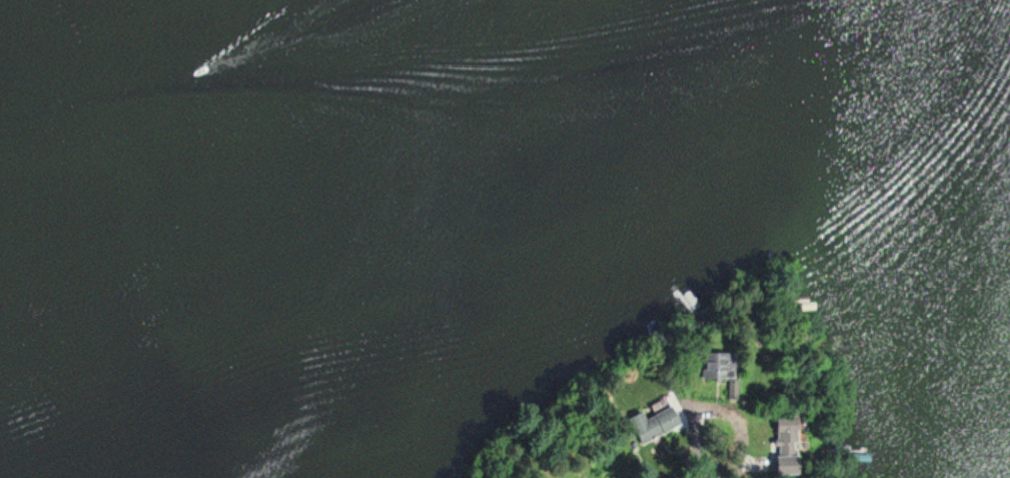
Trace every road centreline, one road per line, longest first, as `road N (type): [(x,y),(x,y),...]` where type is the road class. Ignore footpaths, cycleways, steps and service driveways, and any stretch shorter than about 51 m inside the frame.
road 1 (residential): [(688,477),(684,455),(700,421),(742,426),(757,477)]

